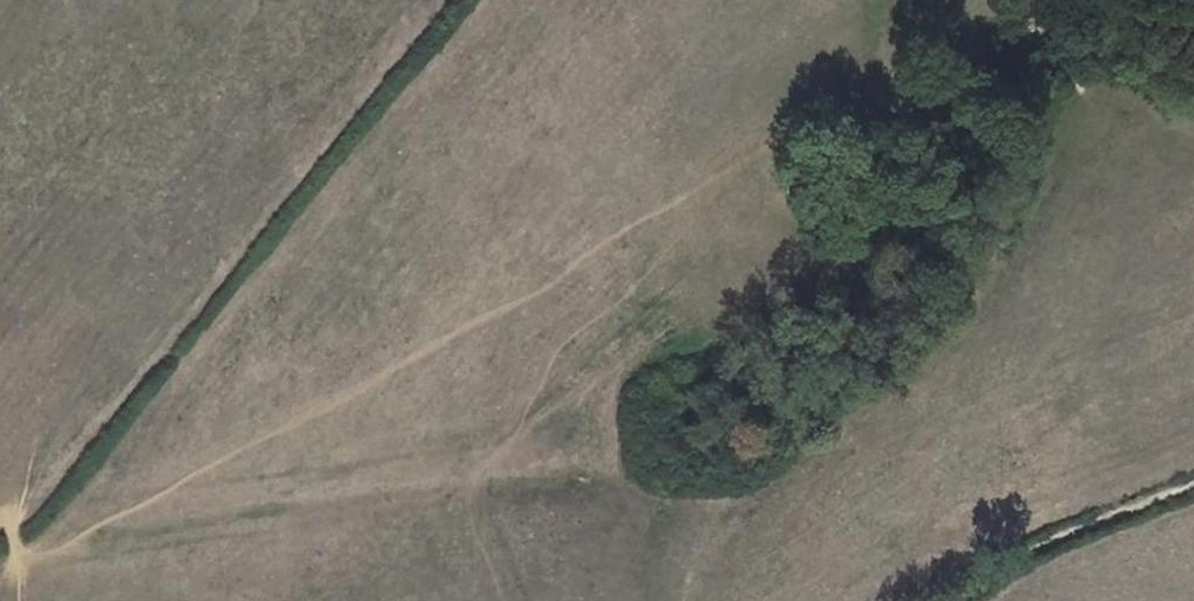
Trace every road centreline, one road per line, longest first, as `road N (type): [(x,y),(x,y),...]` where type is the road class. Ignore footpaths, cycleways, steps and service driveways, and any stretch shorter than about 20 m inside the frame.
road 1 (track): [(956,600),(986,573),(1193,487)]

